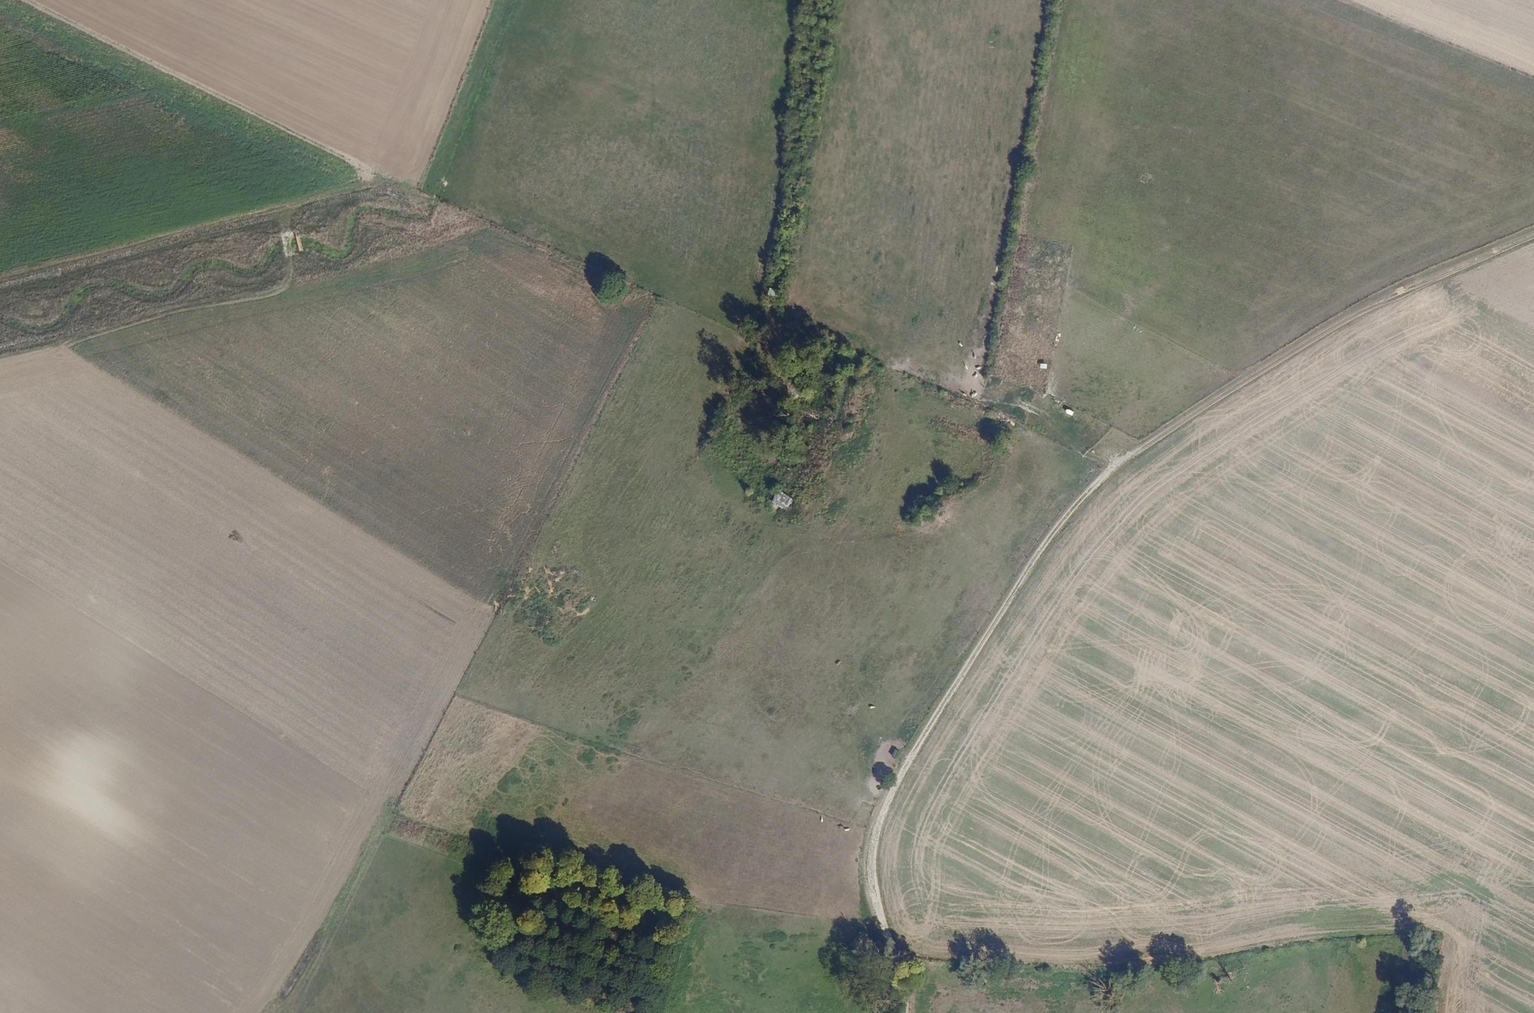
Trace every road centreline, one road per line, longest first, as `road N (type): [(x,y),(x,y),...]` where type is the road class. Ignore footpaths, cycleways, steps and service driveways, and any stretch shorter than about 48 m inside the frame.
road 1 (track): [(1533,234),(1399,290),(1117,465),(1032,554),(888,799),(873,872),(899,1012)]
road 2 (track): [(44,0),(371,172)]

